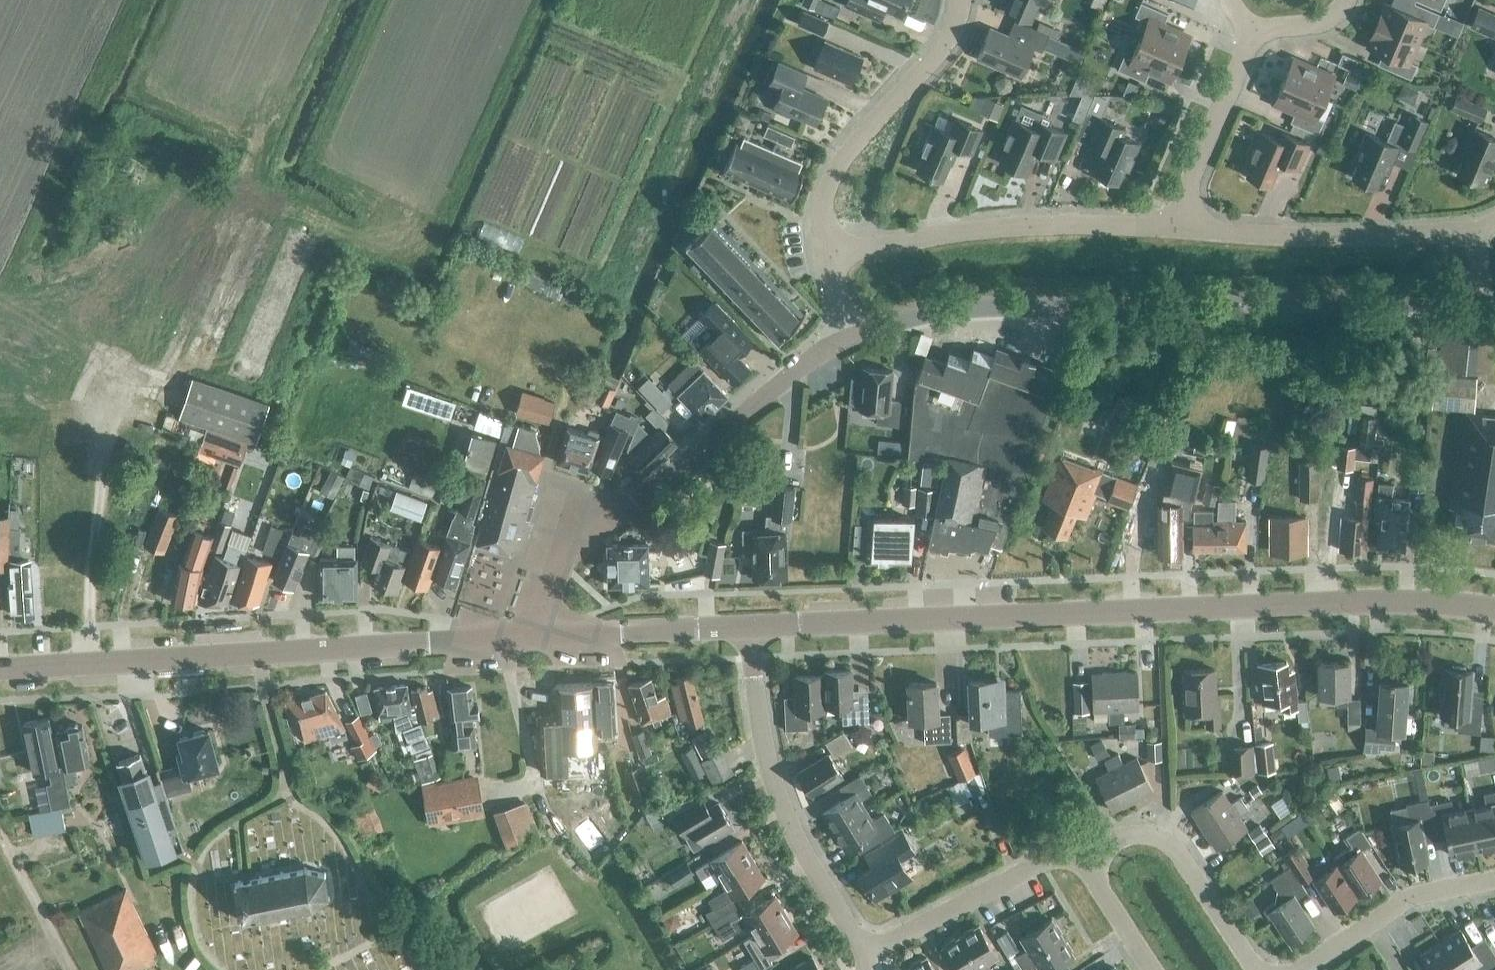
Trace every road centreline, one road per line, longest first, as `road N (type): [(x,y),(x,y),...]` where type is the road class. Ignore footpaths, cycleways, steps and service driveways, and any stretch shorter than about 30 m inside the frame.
road 1 (secondary): [(748,626),(1379,602),(1494,609)]
road 2 (secondary): [(0,670),(540,637)]
road 3 (residential): [(540,637),(566,557),(842,337)]
road 4 (residential): [(842,337),(928,314),(1231,304)]
road 5 (residential): [(864,954),(791,832),(771,778),(748,626)]
road 6 (residential): [(1169,231),(993,227),(903,239),(839,262)]
road 7 (residential): [(839,262),(822,235),(830,186),(939,56),(950,0)]
road 8 (residential): [(1461,234),(1169,231)]
road 9 (residential): [(1255,969),(1160,833),(1117,838),(1072,861)]
road 10 (residential): [(1072,861),(1043,862),(864,954)]
road 11 (residential): [(1494,888),(1416,893),(1301,969)]
road 12 (residential): [(1169,231),(1252,36)]
road 13 (secondary): [(540,637),(748,626)]
road 14 (residential): [(1322,301),(1485,301)]
road 15 (residential): [(1152,969),(1072,861)]

